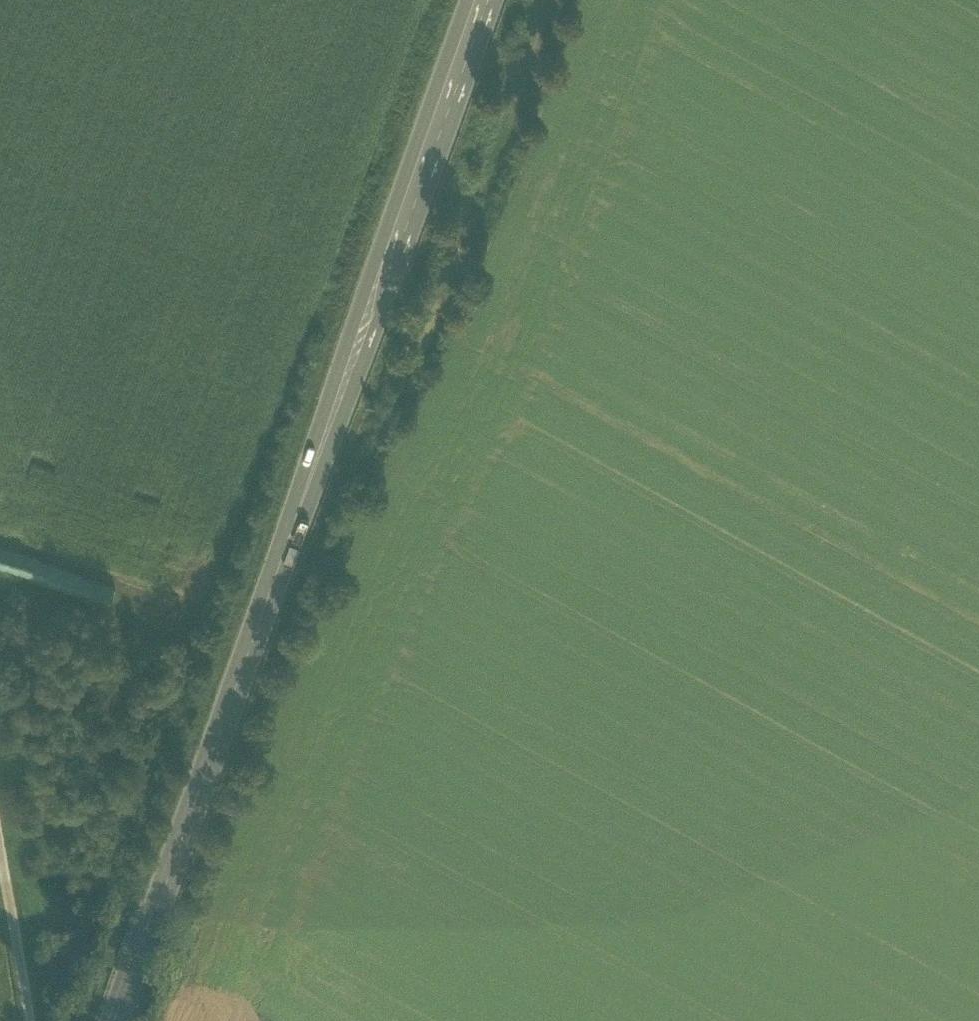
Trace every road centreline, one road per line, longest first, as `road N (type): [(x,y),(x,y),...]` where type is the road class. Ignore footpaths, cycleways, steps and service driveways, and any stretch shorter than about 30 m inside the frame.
road 1 (primary): [(483,0),(116,1020)]
road 2 (track): [(0,855),(29,1020)]

